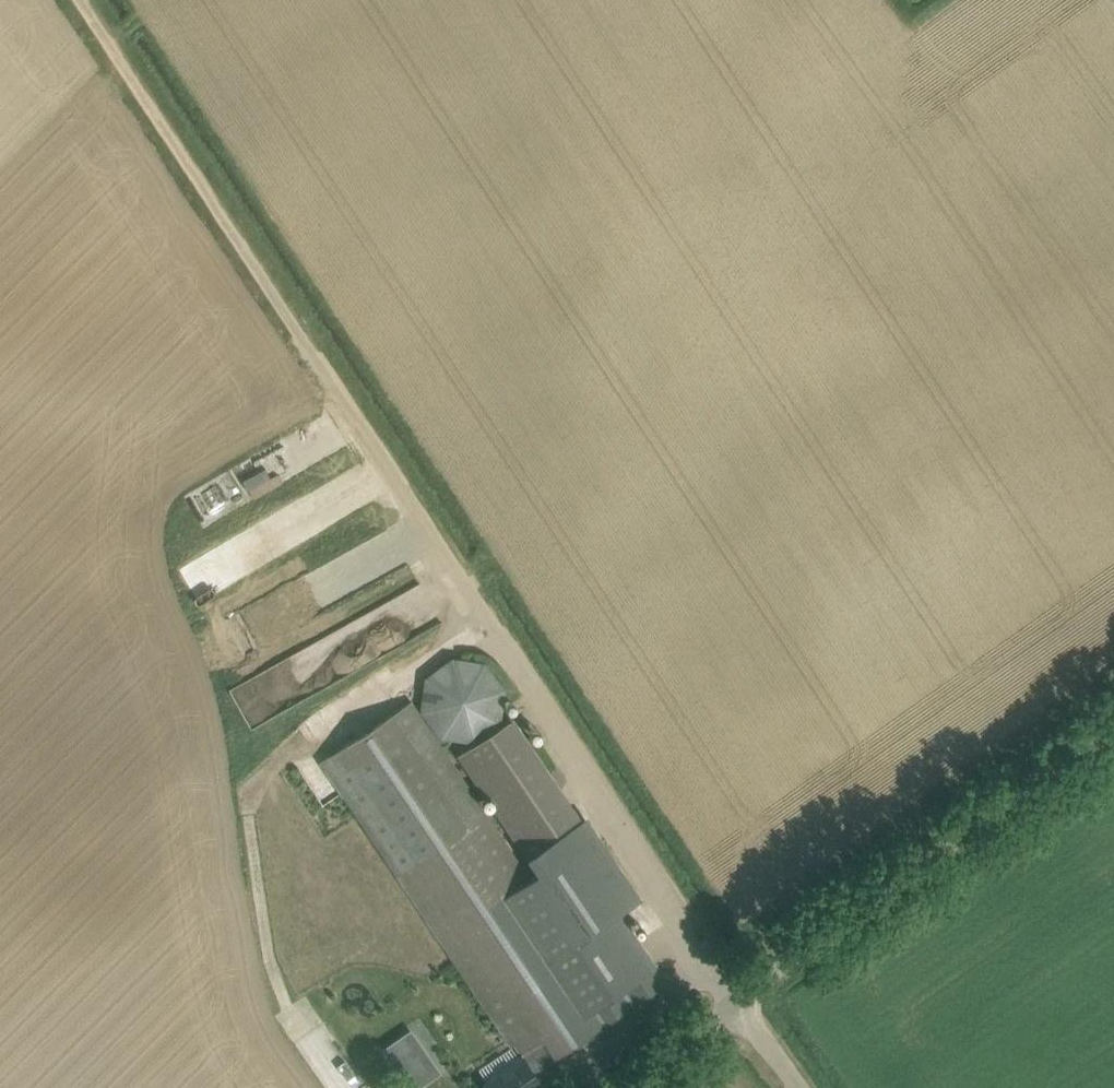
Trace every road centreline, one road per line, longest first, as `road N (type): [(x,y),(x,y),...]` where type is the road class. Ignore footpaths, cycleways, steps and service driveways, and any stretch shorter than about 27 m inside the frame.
road 1 (unclassified): [(728,1014),(1113,743)]

